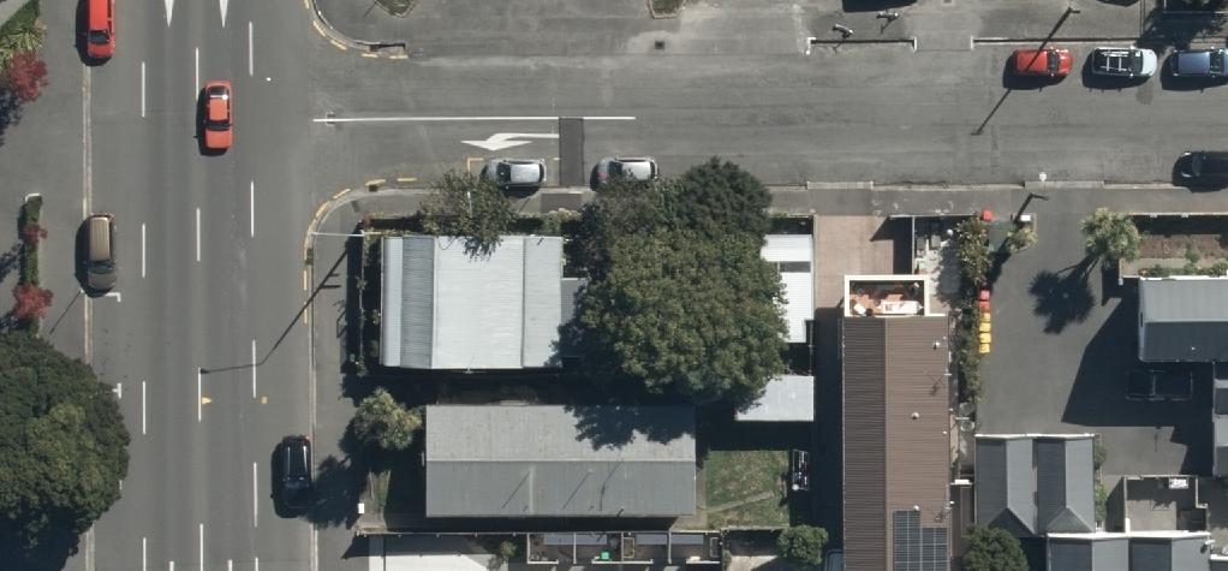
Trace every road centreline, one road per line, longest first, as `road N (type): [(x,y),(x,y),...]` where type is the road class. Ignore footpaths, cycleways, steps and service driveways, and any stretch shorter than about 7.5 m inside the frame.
road 1 (residential): [(1227,112),(197,119)]
road 2 (secondary): [(197,119),(200,570)]

